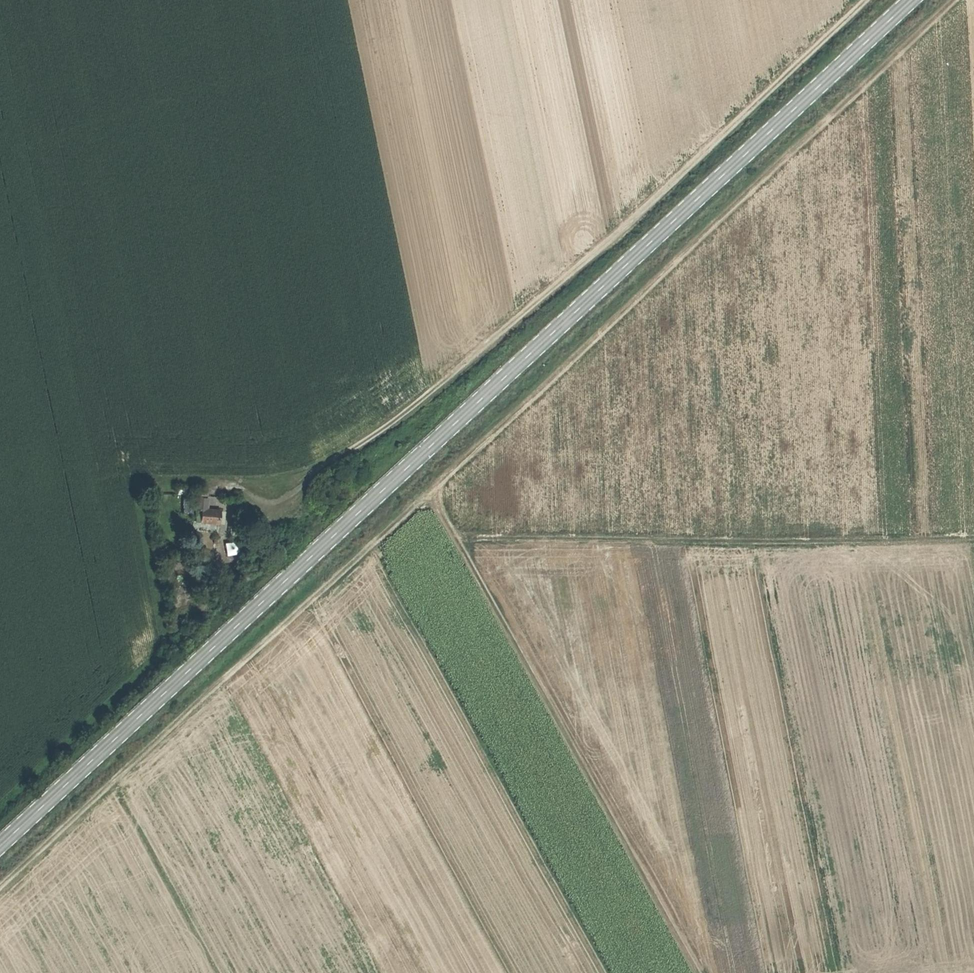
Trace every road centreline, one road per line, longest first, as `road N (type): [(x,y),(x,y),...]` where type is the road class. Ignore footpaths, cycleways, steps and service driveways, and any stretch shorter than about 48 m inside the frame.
road 1 (track): [(869,0),(645,211),(314,477),(276,501),(234,482),(140,483),(163,652),(0,804)]
road 2 (track): [(958,0),(0,889)]
road 3 (tertiary): [(0,842),(908,0)]
road 4 (track): [(433,490),(706,972)]
road 5 (track): [(457,531),(973,533)]

